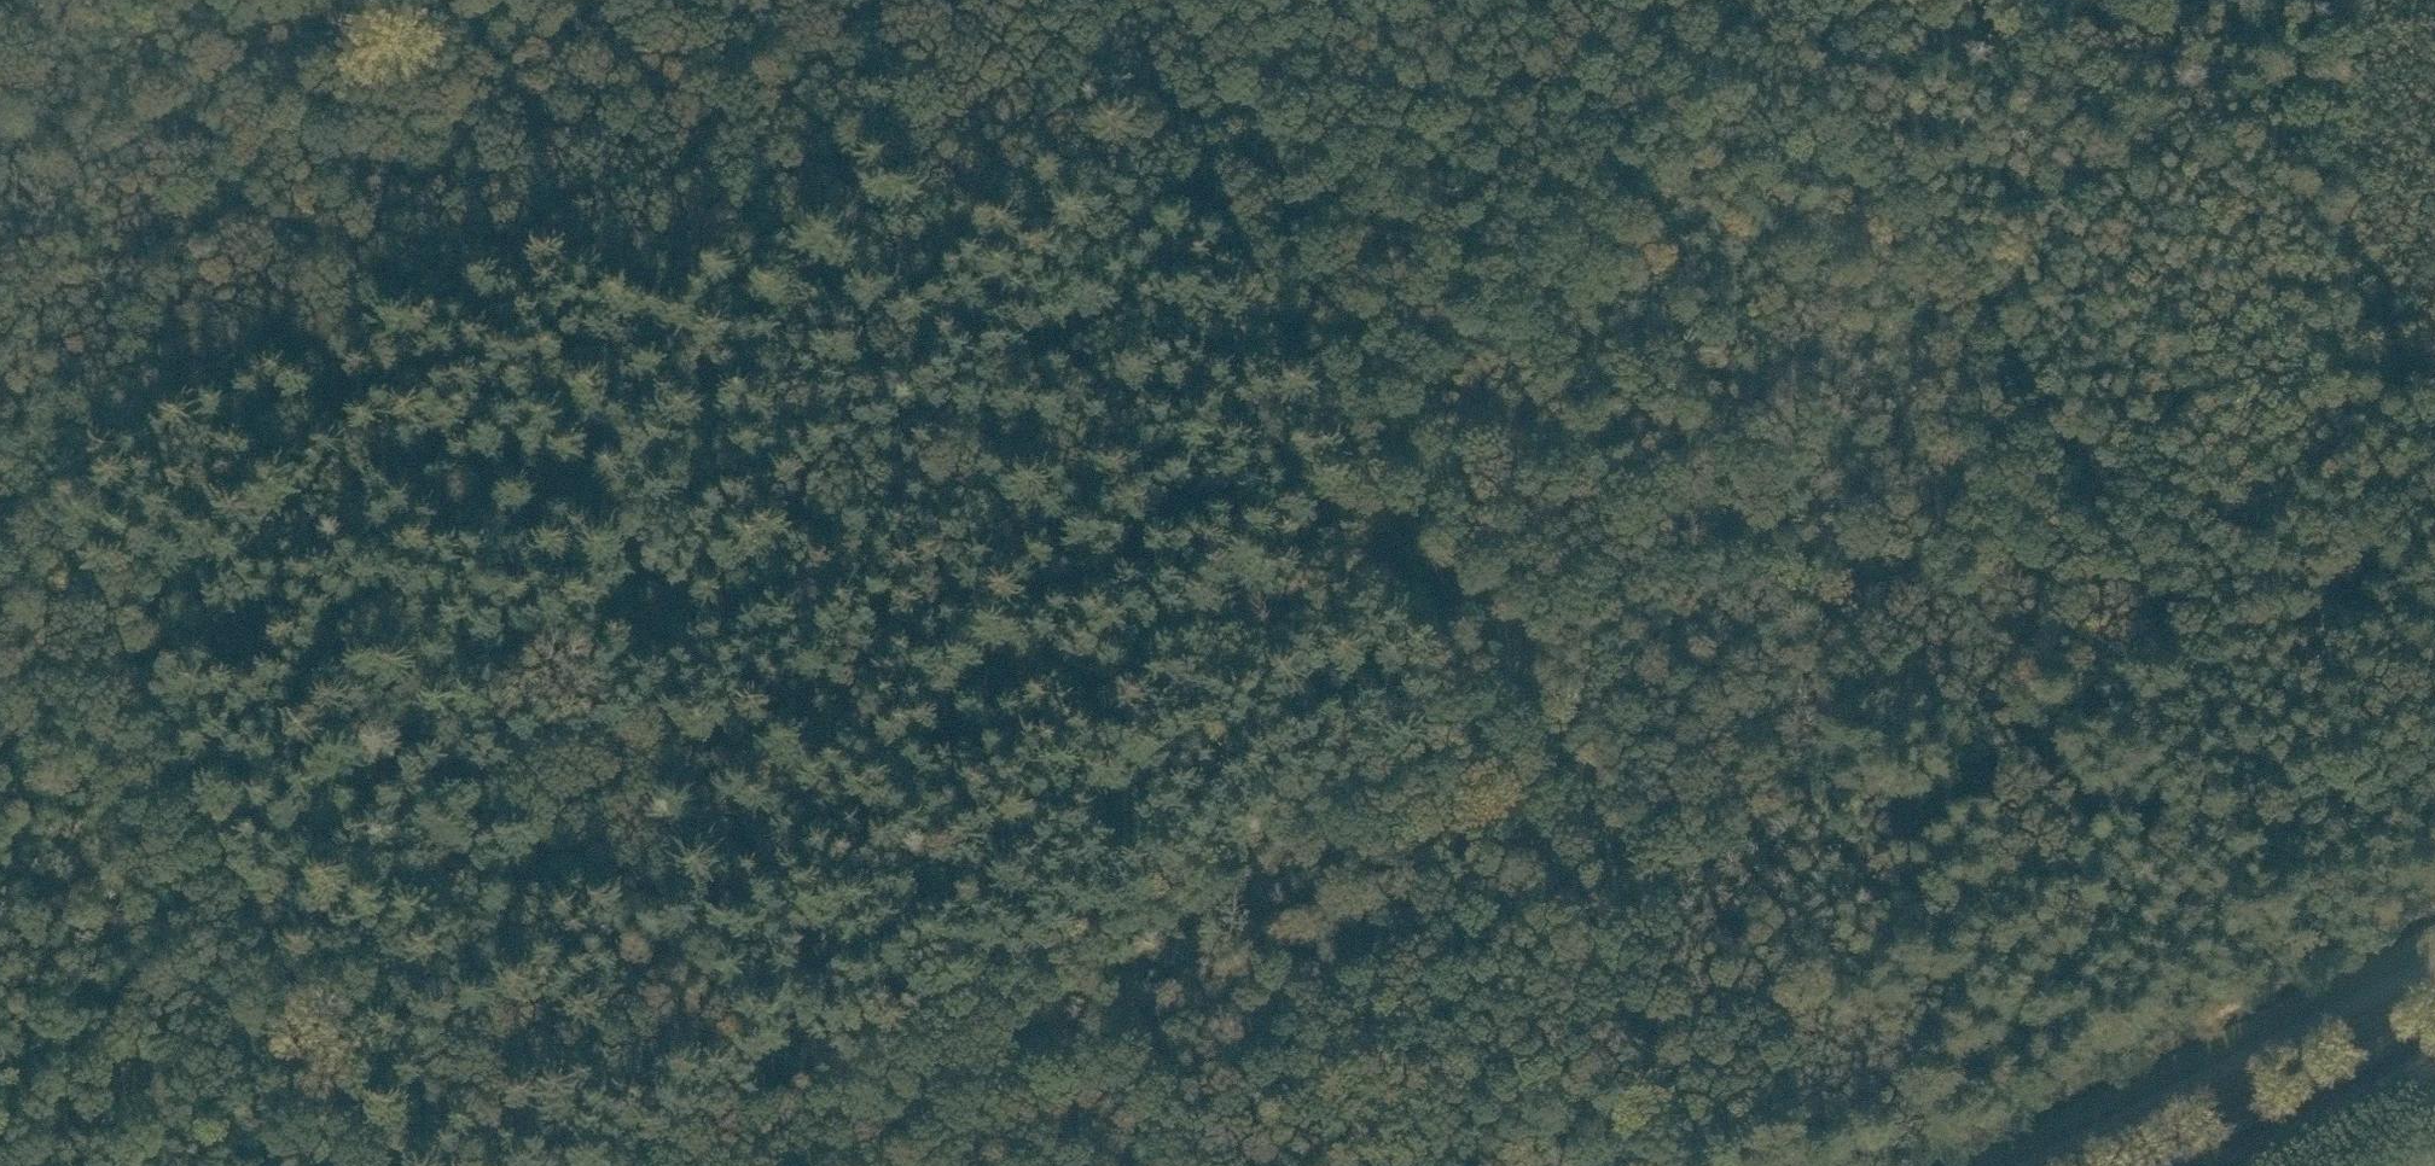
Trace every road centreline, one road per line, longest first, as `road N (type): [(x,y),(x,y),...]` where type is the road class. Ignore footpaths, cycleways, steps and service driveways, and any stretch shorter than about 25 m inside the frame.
road 1 (unclassified): [(2031,1165),(2434,964)]

